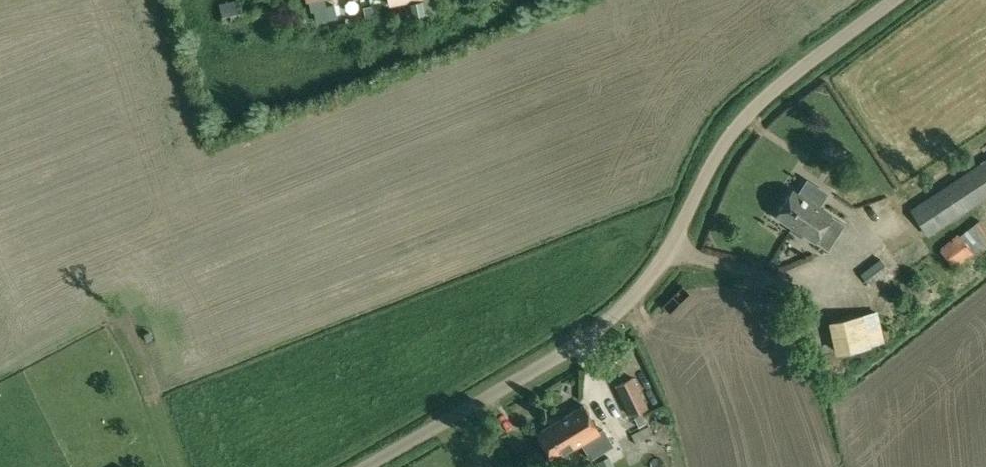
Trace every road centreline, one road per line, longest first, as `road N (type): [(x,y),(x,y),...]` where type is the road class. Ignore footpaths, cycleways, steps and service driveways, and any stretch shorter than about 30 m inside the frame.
road 1 (unclassified): [(363,466),(597,328),(659,262),(738,121),(892,0)]

